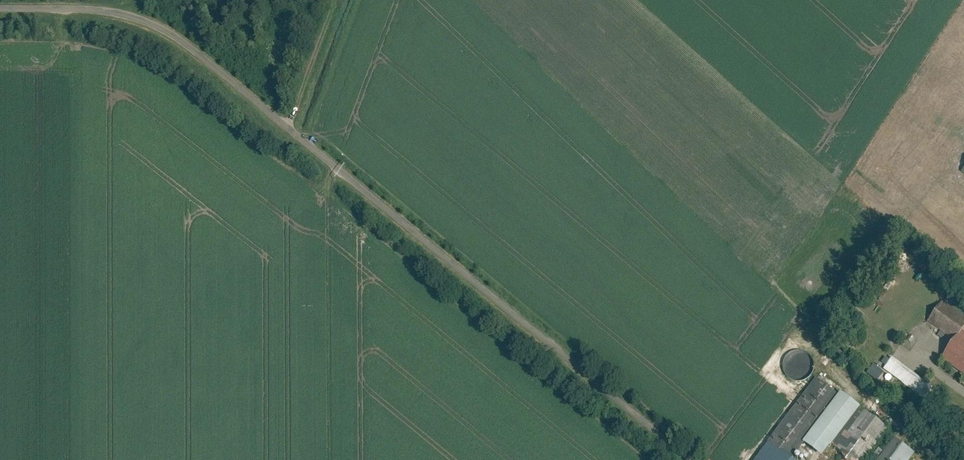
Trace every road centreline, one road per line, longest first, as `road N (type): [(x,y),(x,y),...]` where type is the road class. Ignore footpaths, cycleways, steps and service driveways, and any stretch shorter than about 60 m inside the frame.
road 1 (unclassified): [(690,459),(163,32),(122,11),(0,5)]
road 2 (track): [(323,1),(277,121)]

